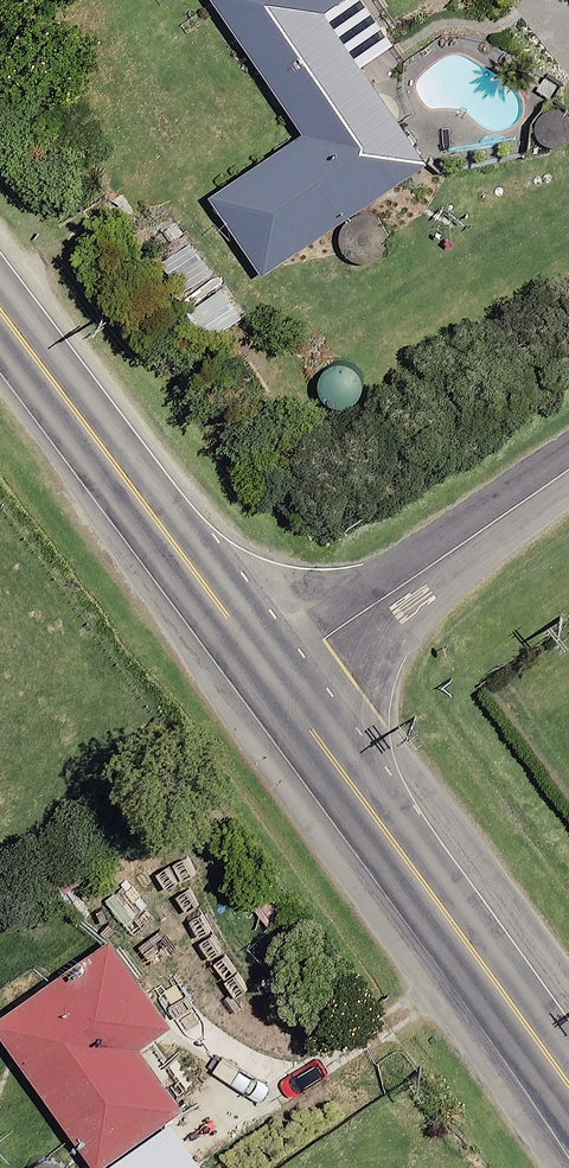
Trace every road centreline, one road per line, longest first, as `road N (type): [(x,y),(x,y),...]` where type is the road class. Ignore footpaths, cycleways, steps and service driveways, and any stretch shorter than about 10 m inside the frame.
road 1 (secondary): [(272,679),(568,1094)]
road 2 (secondary): [(0,316),(272,679)]
road 3 (unclassified): [(272,679),(568,473)]

